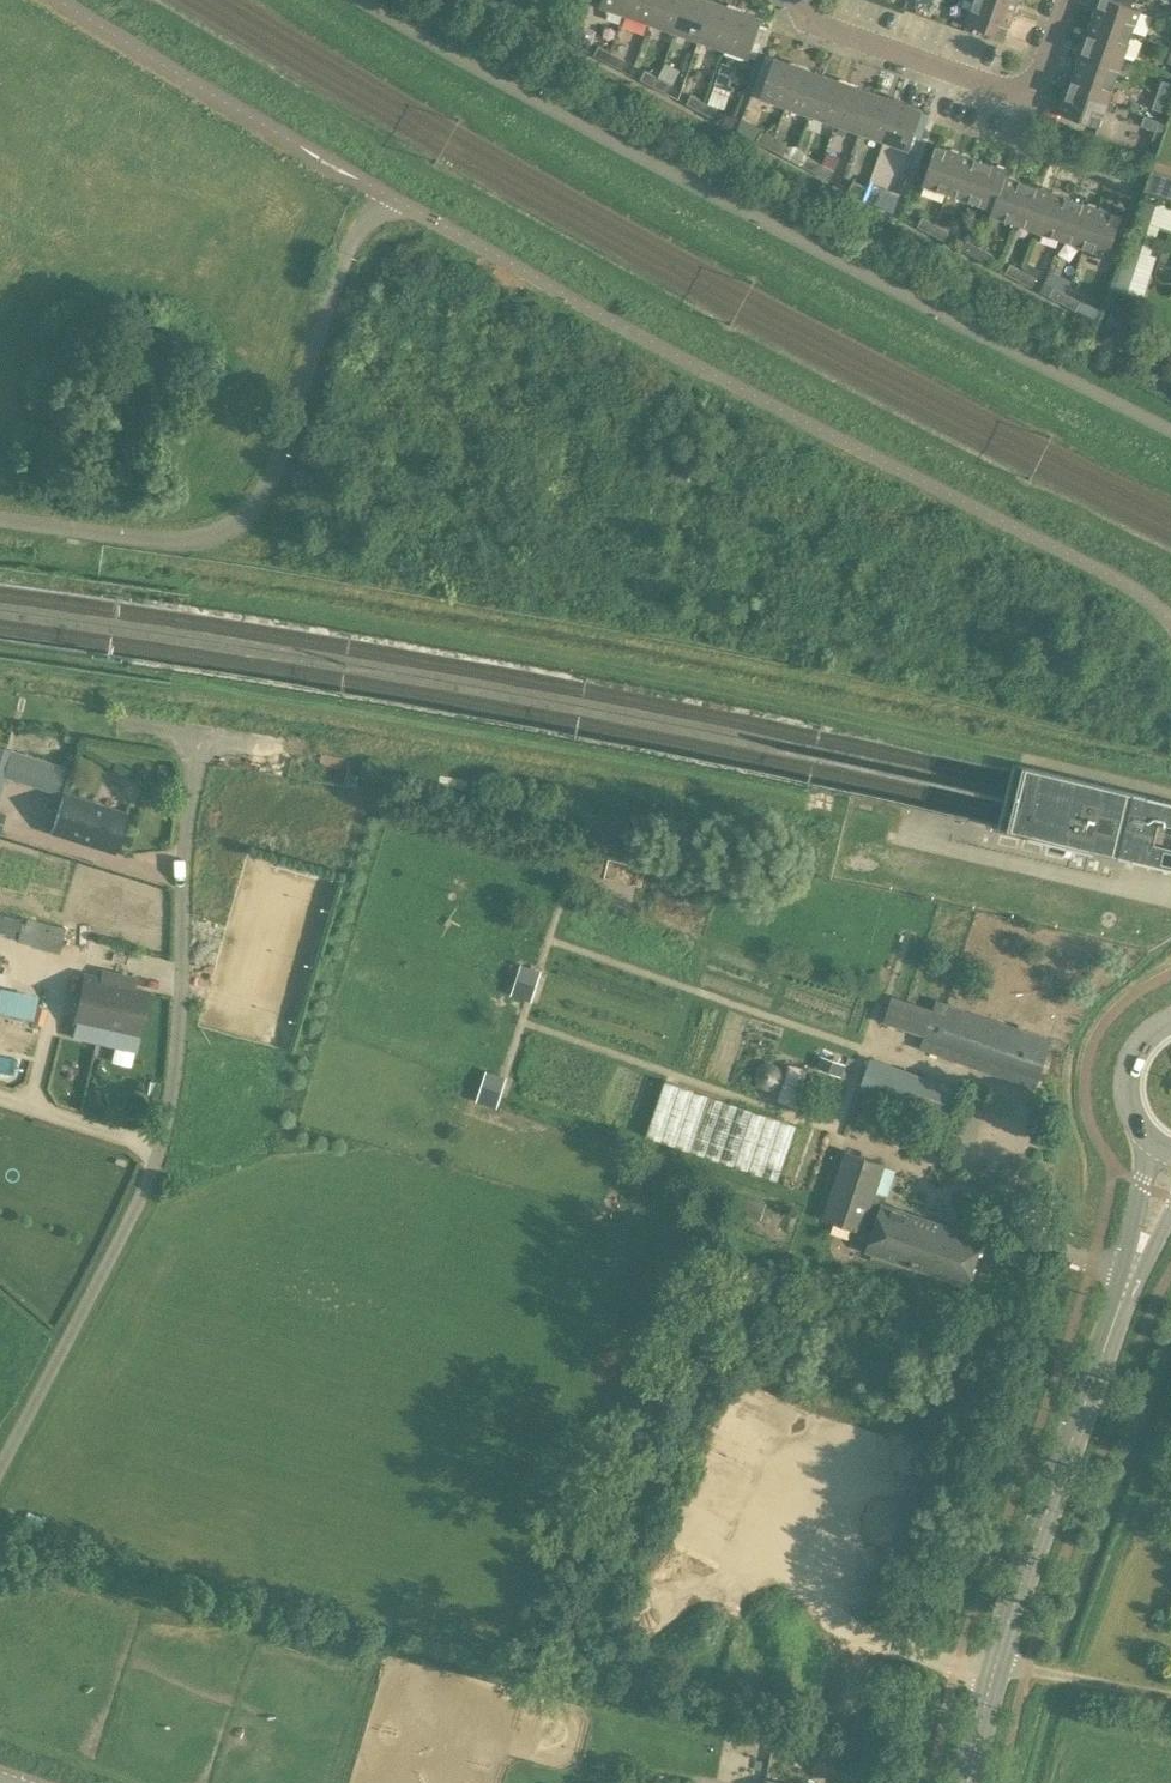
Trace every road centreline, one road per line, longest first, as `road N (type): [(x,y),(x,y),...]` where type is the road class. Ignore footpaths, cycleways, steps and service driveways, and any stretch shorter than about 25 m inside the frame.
road 1 (unclassified): [(0,522),(191,540),(232,527),(265,492),(286,441),(354,231),(395,198),(720,380),(1120,580),(1170,621)]
road 2 (unclassified): [(0,1468),(150,1185),(178,1069),(196,743)]
road 3 (tertiary): [(968,1782),(1023,1573),(1170,1155)]
road 4 (residential): [(1066,0),(1032,99),(809,21),(797,0)]
road 5 (tertiary): [(1170,1021),(1137,1048),(1126,1083),(1134,1118),(1170,1152)]

